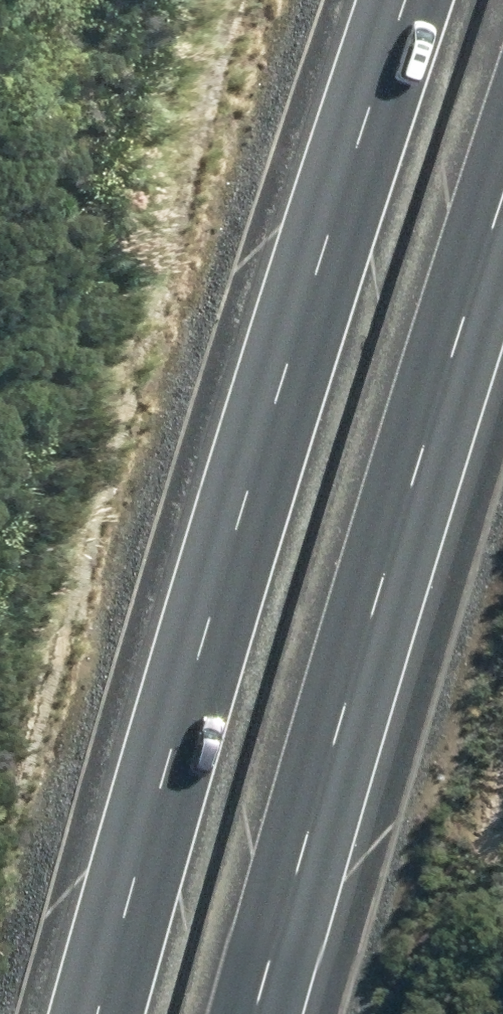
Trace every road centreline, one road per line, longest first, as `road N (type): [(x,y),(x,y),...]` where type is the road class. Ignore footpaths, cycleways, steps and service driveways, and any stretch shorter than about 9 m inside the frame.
road 1 (motorway): [(97,1013),(237,523),(404,0)]
road 2 (motorway): [(502,184),(376,592),(258,1013)]

